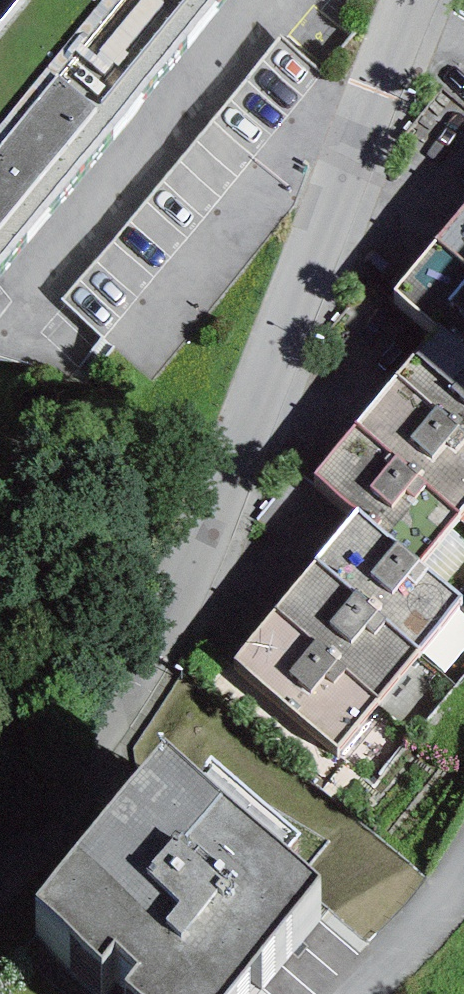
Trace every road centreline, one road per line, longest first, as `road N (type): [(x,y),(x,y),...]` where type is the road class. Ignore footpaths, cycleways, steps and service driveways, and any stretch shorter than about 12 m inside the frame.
road 1 (residential): [(414,0),(240,467),(89,751),(0,860)]

